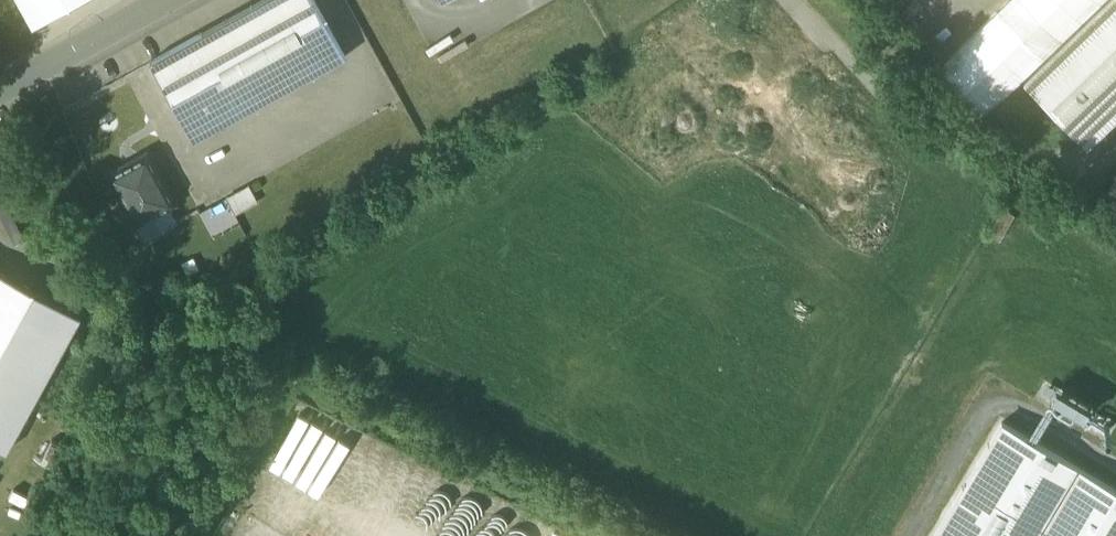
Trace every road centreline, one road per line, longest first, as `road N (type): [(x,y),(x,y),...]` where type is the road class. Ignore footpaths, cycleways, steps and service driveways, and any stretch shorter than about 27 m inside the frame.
road 1 (residential): [(0,90),(164,0)]

